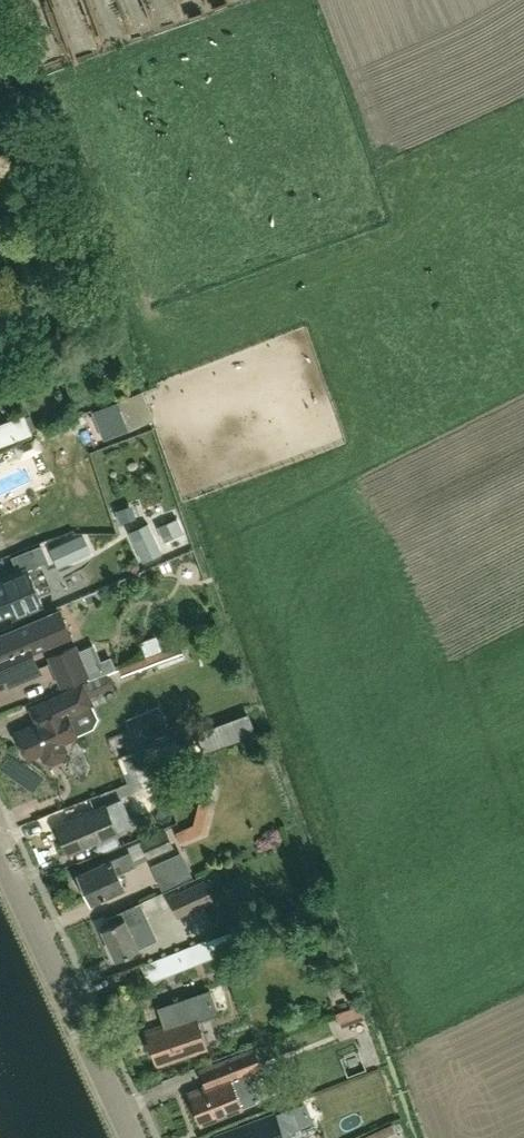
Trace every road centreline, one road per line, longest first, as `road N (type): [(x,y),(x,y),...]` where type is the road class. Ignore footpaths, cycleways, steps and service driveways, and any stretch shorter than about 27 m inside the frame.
road 1 (unclassified): [(131,1137),(0,855)]

